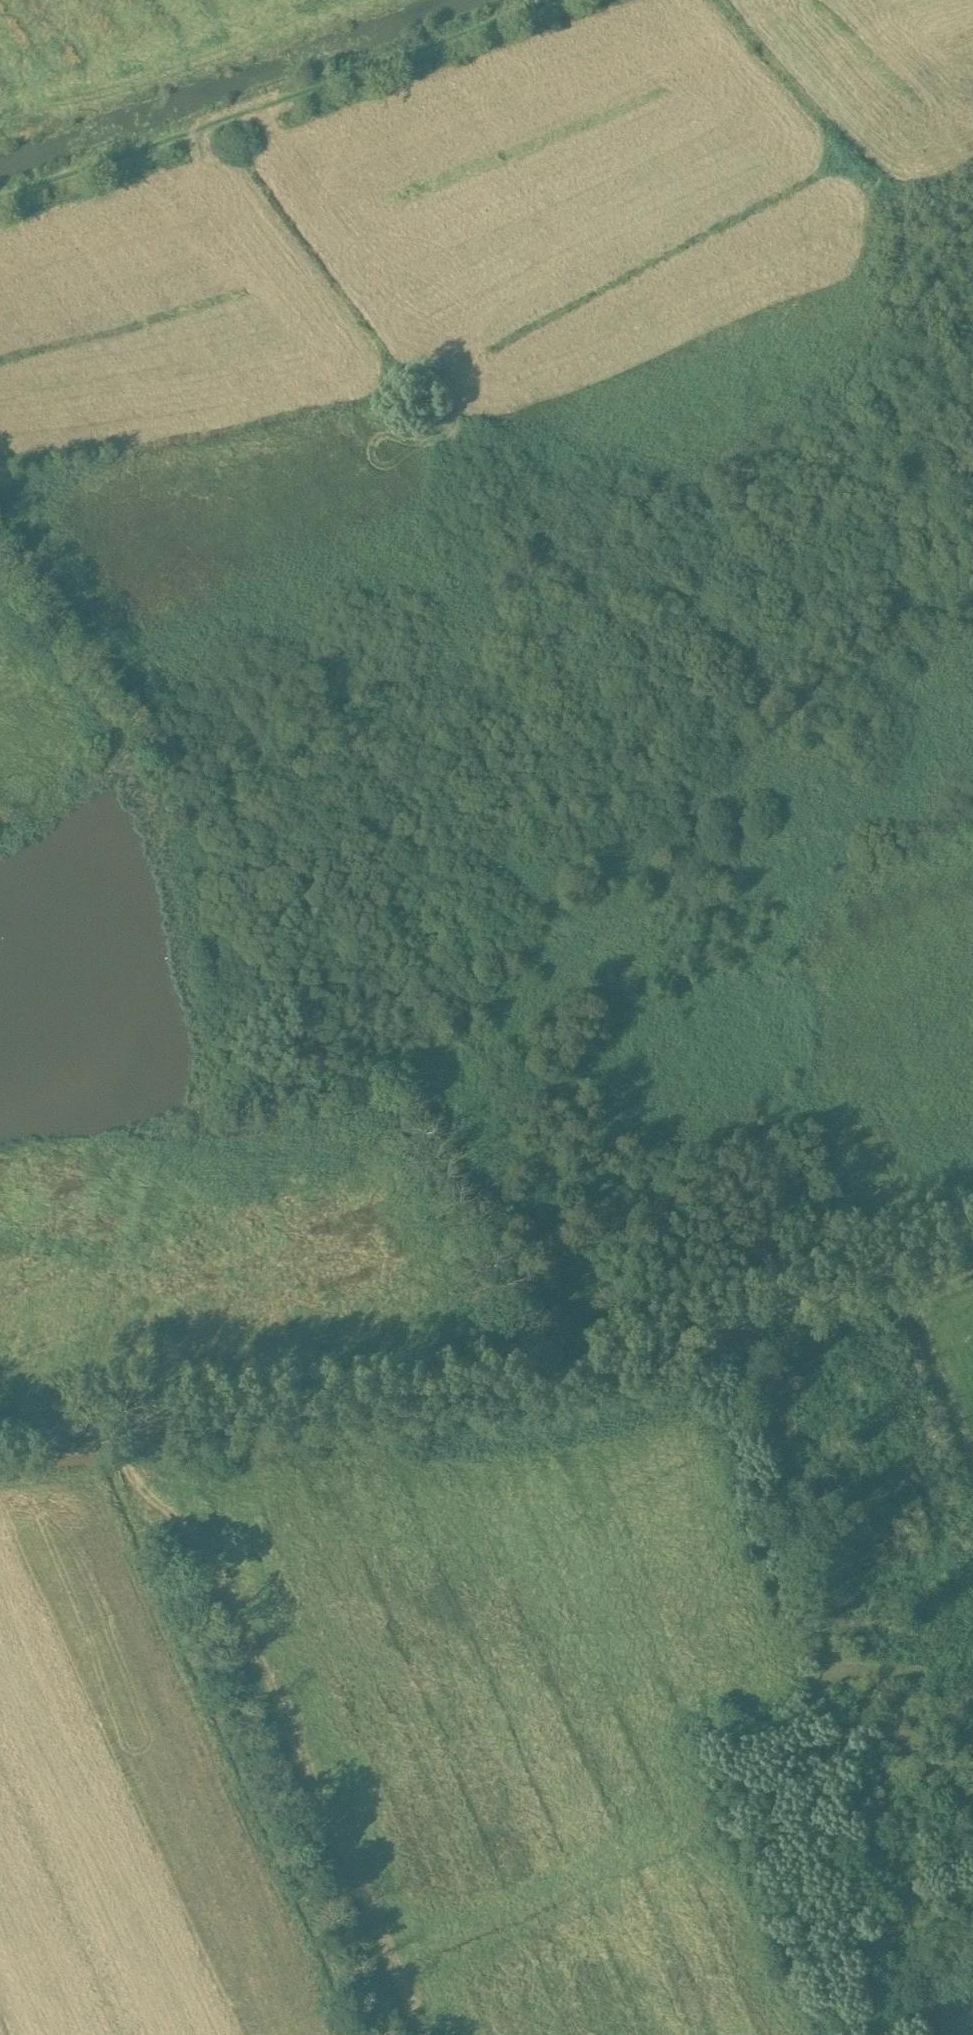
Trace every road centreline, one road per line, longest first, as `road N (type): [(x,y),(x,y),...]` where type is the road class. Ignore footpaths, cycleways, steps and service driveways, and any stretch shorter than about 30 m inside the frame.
road 1 (unclassified): [(0,1434),(535,1384),(606,1366),(972,1235)]
road 2 (track): [(0,198),(556,0)]

